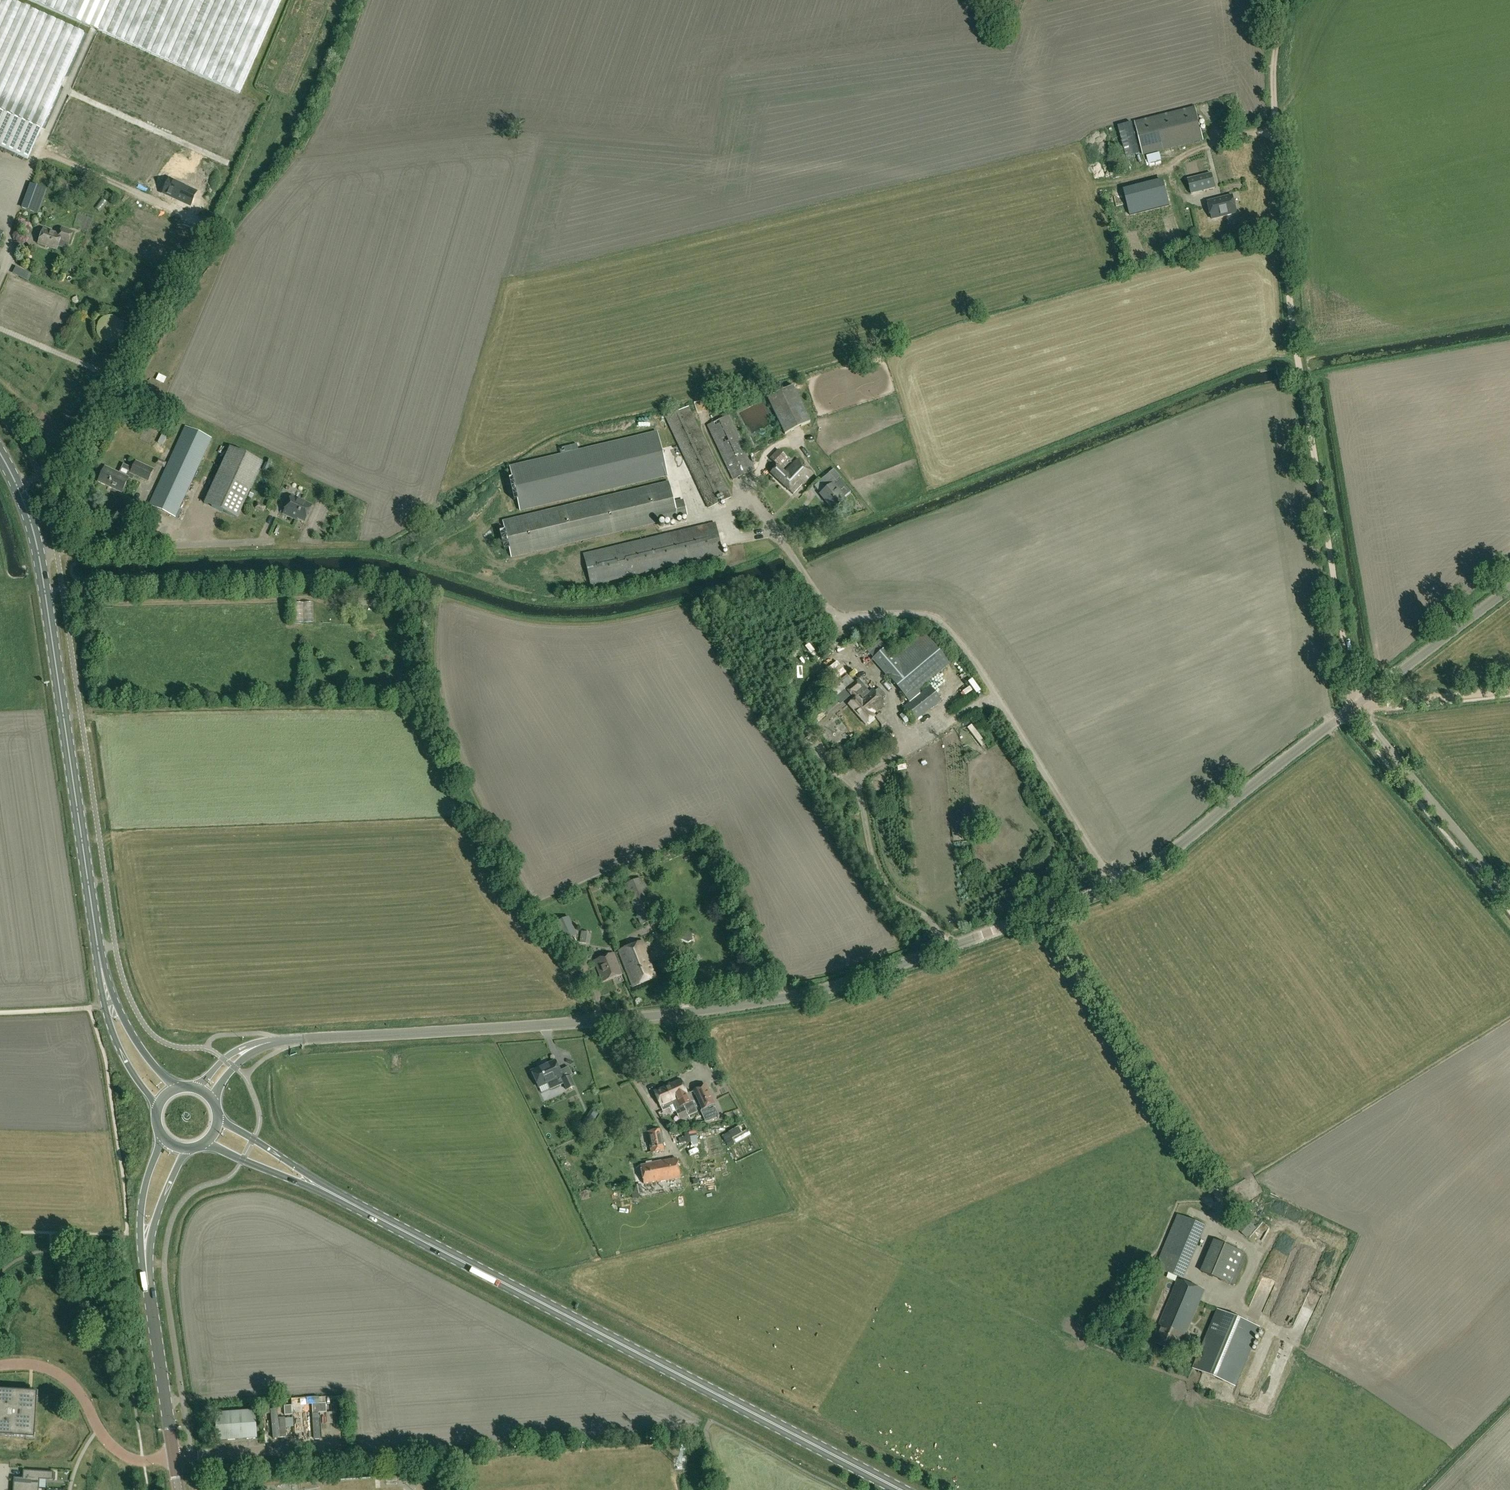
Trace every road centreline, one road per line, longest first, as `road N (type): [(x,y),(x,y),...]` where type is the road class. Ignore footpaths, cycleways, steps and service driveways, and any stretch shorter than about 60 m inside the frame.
road 1 (tertiary): [(303,1039),(598,1021),(839,985),(1129,879),(1355,705)]
road 2 (track): [(1289,0),(1273,65),(1277,157),(1293,328),(1349,672)]
road 3 (primary): [(316,1185),(901,1489)]
road 4 (primary): [(102,968),(38,552),(0,453)]
road 5 (unclassified): [(1509,895),(1355,705)]
road 6 (residential): [(0,1365),(40,1366),(71,1382),(101,1432),(129,1458),(174,1457)]
road 7 (secondary): [(174,1457),(145,1250)]
road 8 (tertiary): [(1355,705),(1509,587)]
road 9 (residential): [(174,1457),(341,1445)]
road 10 (primary): [(102,968),(113,1036),(157,1113)]
road 11 (track): [(1509,691),(1355,705)]
road 12 (primary): [(181,1087),(143,1052),(102,968)]
road 13 (primary): [(316,1185),(218,1115)]
road 14 (primary): [(203,1144),(316,1185)]

